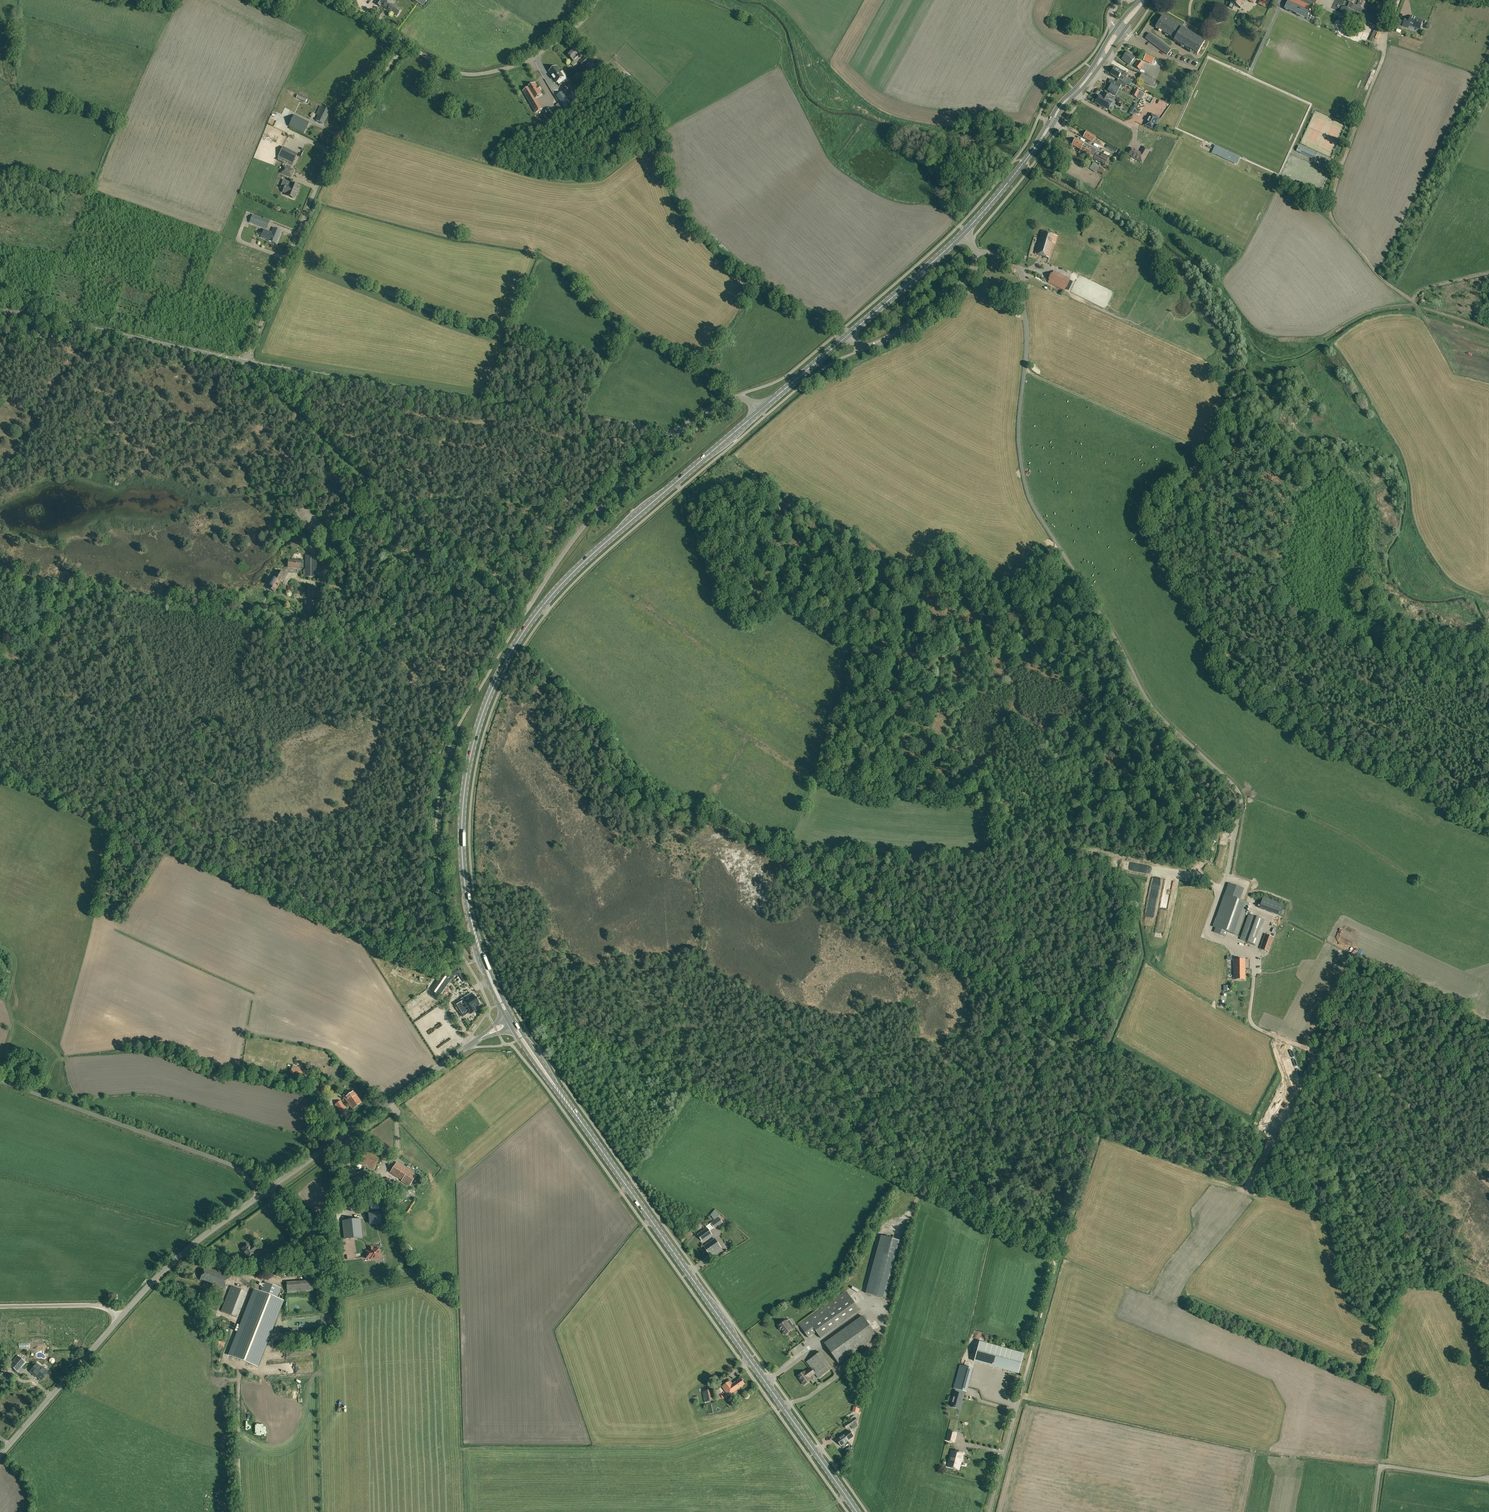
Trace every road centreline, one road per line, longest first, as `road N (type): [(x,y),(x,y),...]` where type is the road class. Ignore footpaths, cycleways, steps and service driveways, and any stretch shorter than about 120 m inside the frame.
road 1 (secondary): [(512,1021),(480,947),(463,851),(469,765),(492,690),(533,619),(576,572),(761,411)]
road 2 (unclassified): [(976,252),(1023,275),(1020,439),(1033,503),(1153,707),(1235,787),(1239,817)]
road 3 (track): [(1026,368),(1227,464),(1255,592),(1270,612),(1477,693),(1488,706)]
road 4 (secondary): [(857,1511),(512,1021)]
road 5 (tertiary): [(676,433),(244,362)]
road 6 (track): [(1385,49),(1328,215),(1407,297),(1488,271)]
road 7 (unclassified): [(244,362),(344,120),(407,44)]
road 8 (tertiary): [(260,1196),(512,1021)]
road 9 (unclassified): [(260,1196),(229,1164),(0,1081)]
road 10 (secondary): [(965,232),(1121,29)]
road 11 (tertiary): [(244,362),(0,309)]
road 12 (unclassified): [(523,616),(580,532),(676,433)]
road 13 (track): [(996,839),(1061,843),(1197,871),(1223,890)]
road 14 (unclassified): [(407,44),(457,71),(496,71),(584,20),(595,0)]
road 15 (tertiary): [(120,1318),(184,1254),(260,1196)]
road 16 (tertiary): [(0,1456),(120,1318)]
road 17 (track): [(1316,1051),(1328,1043),(1488,1033)]
road 18 (unclassified): [(851,335),(865,346),(900,333),(961,288),(976,252)]
road 19 (secondary): [(851,335),(965,232)]
road 20 (unclassified): [(989,1511),(1029,1363)]
road 21 (unclassified): [(1374,1511),(1385,1467),(1485,1480)]
road 22 (track): [(1430,1125),(1373,1072),(1328,1051)]
road 23 (unclassified): [(120,1318),(94,1305),(0,1307)]

